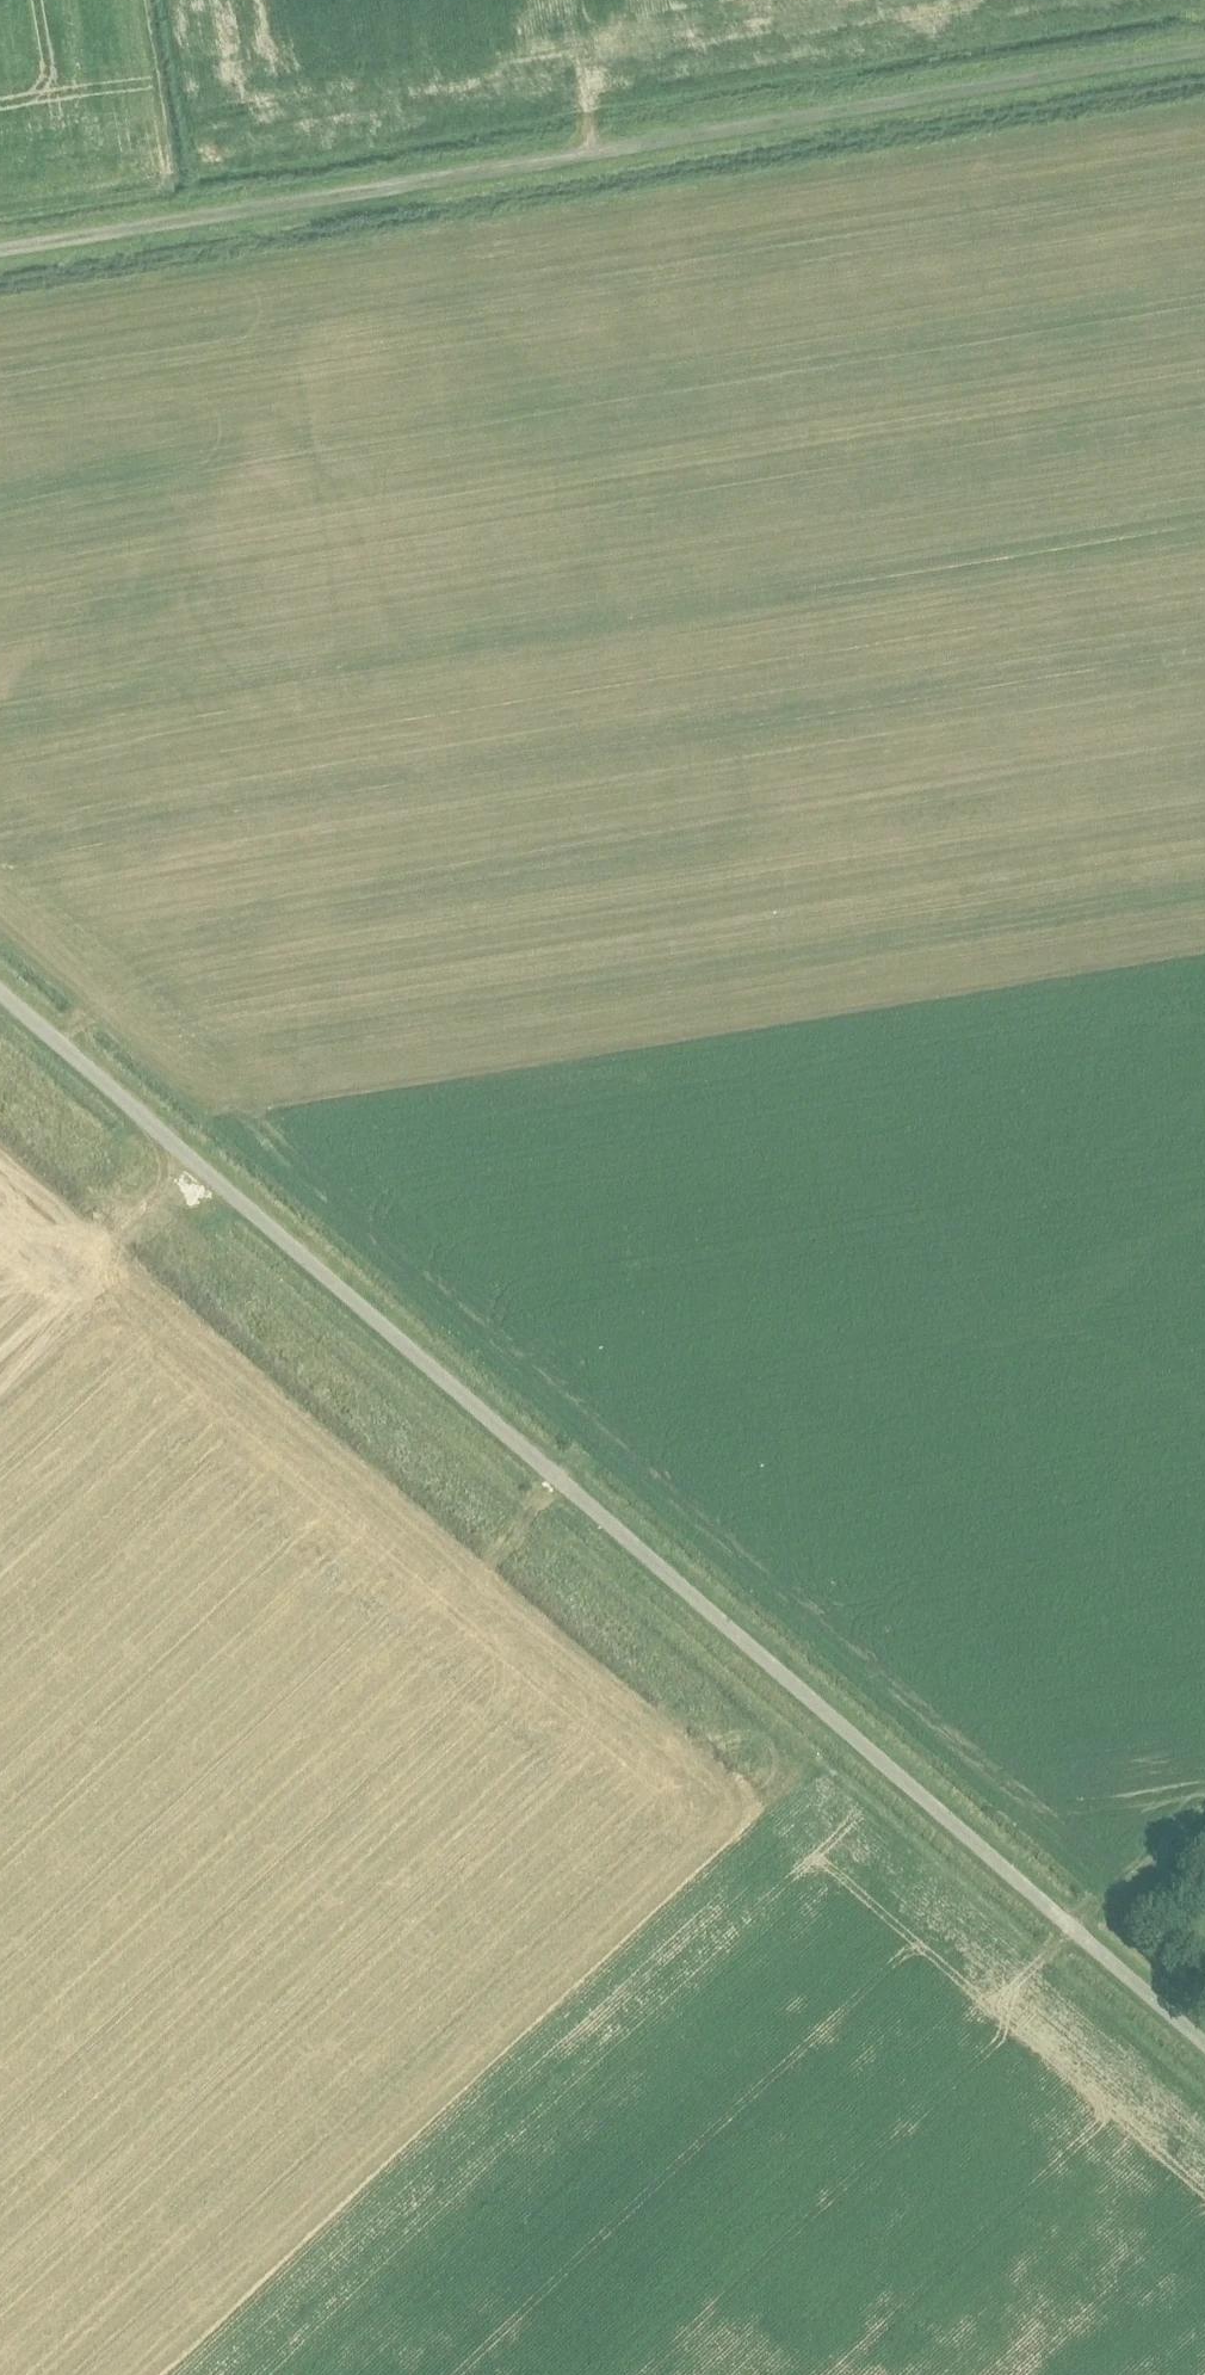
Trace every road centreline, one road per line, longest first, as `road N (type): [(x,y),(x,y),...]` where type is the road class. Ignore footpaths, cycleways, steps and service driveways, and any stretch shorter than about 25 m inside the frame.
road 1 (unclassified): [(1204,2048),(0,992)]
road 2 (track): [(0,254),(1204,49)]

